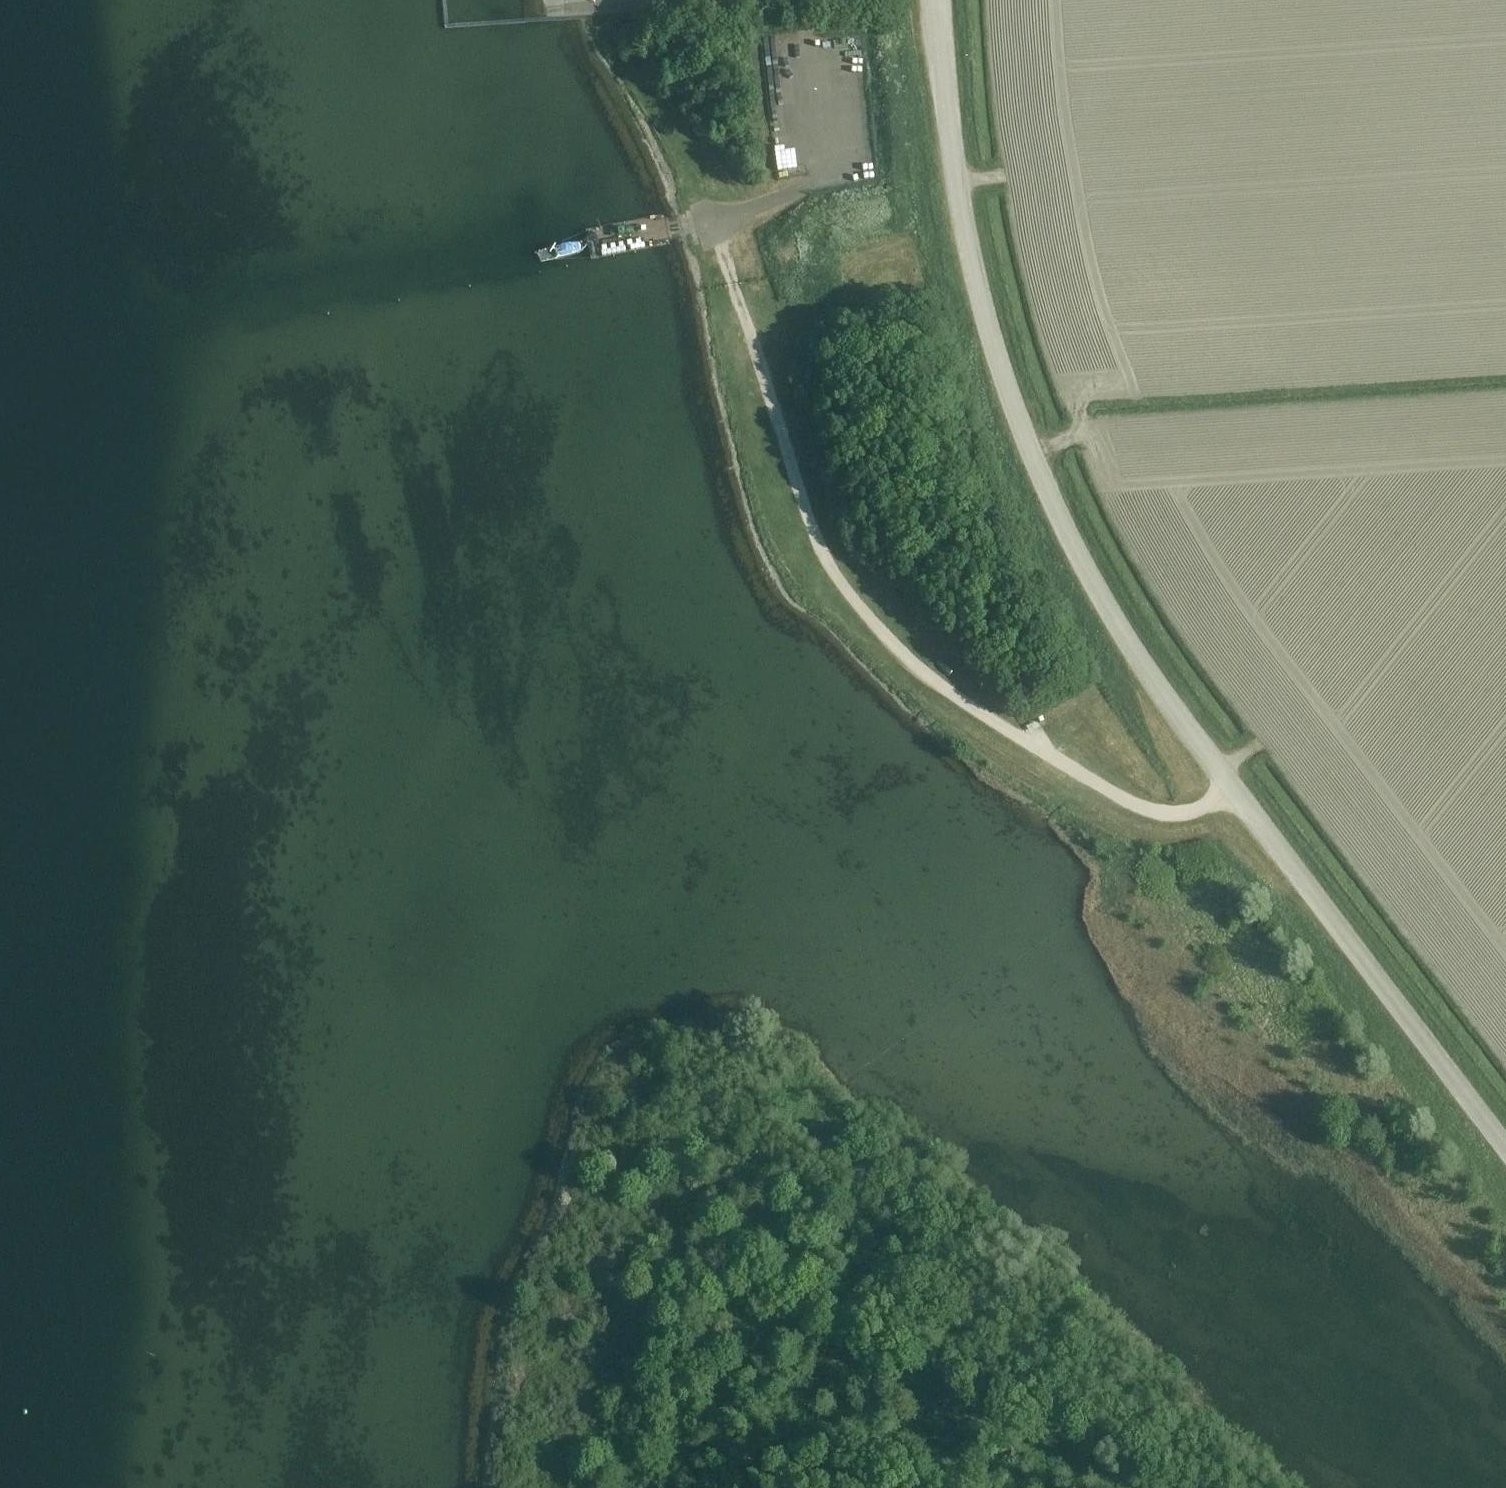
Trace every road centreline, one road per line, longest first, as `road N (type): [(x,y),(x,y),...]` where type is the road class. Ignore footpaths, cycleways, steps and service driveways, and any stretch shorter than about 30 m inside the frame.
road 1 (unclassified): [(1505,1170),(1118,642),(1051,525),(988,372),(949,242),(933,0)]

